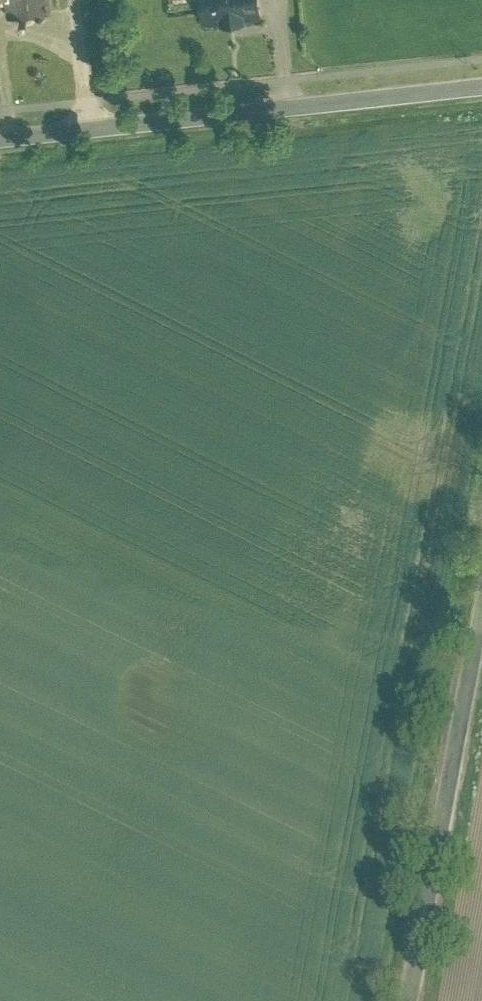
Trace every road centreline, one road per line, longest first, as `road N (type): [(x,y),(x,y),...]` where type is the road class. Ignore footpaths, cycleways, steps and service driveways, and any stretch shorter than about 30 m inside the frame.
road 1 (tertiary): [(0,138),(481,85)]
road 2 (tertiary): [(410,1000),(481,610)]

